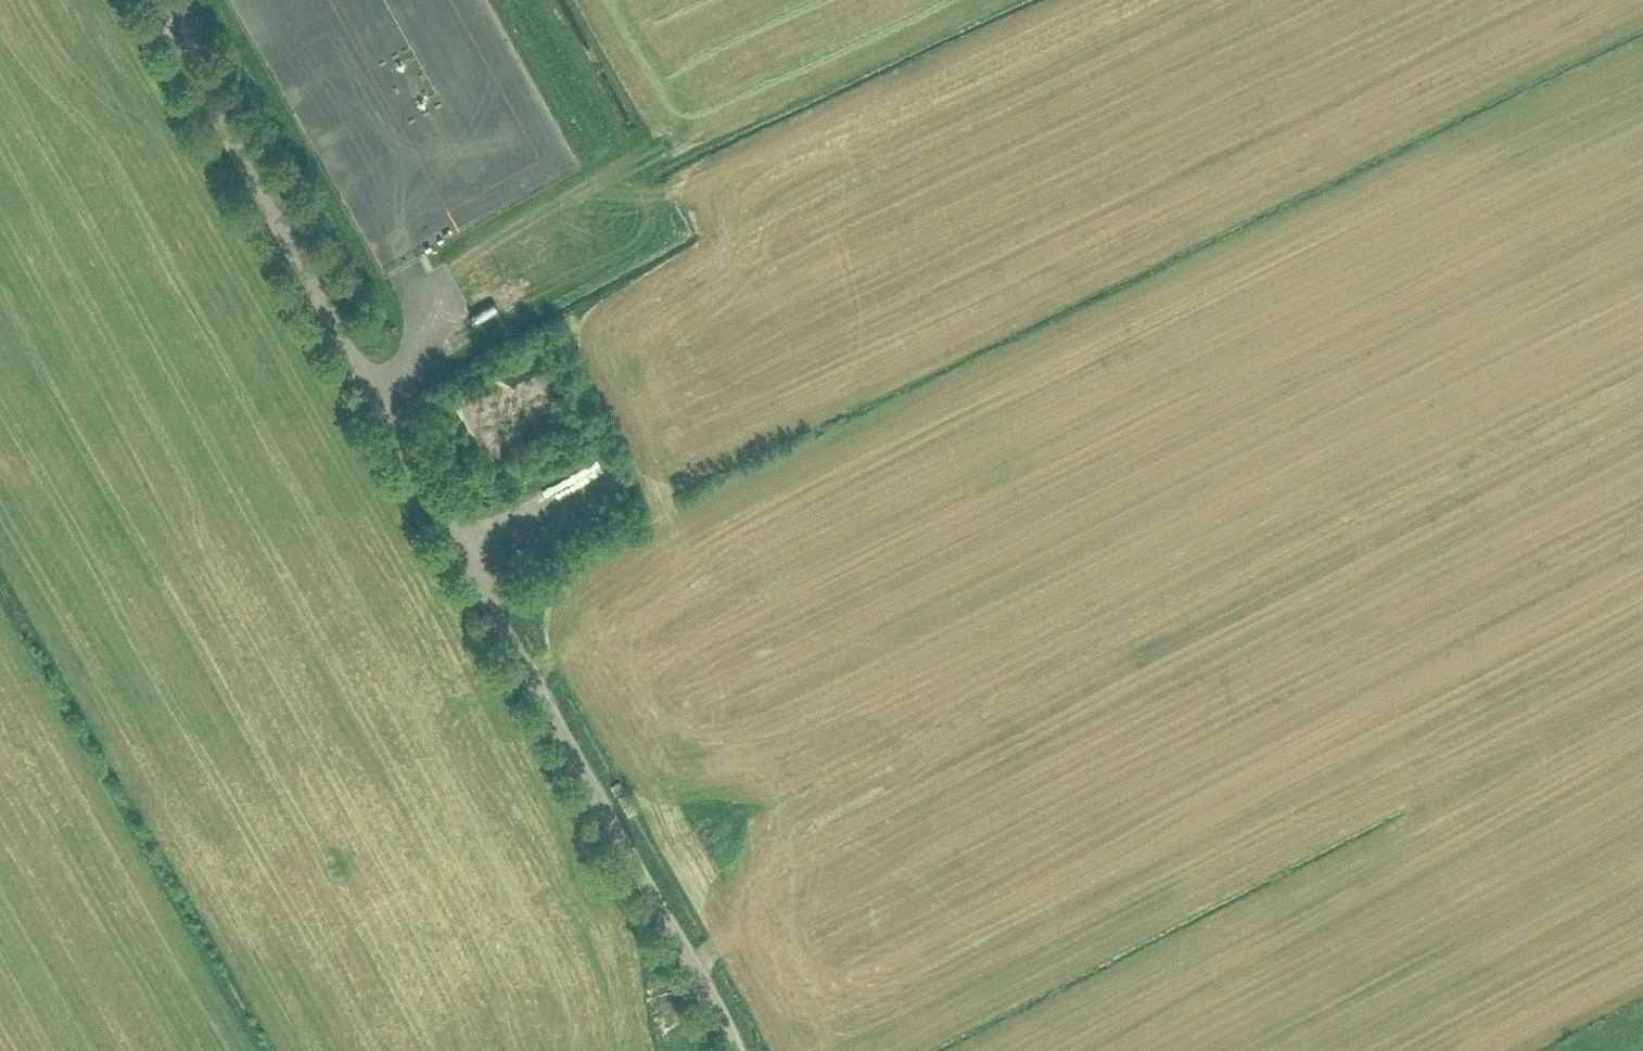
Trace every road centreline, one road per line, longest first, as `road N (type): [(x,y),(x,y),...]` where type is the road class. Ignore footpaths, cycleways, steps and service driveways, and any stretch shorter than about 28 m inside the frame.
road 1 (unclassified): [(733,1050),(731,1033),(148,0)]

